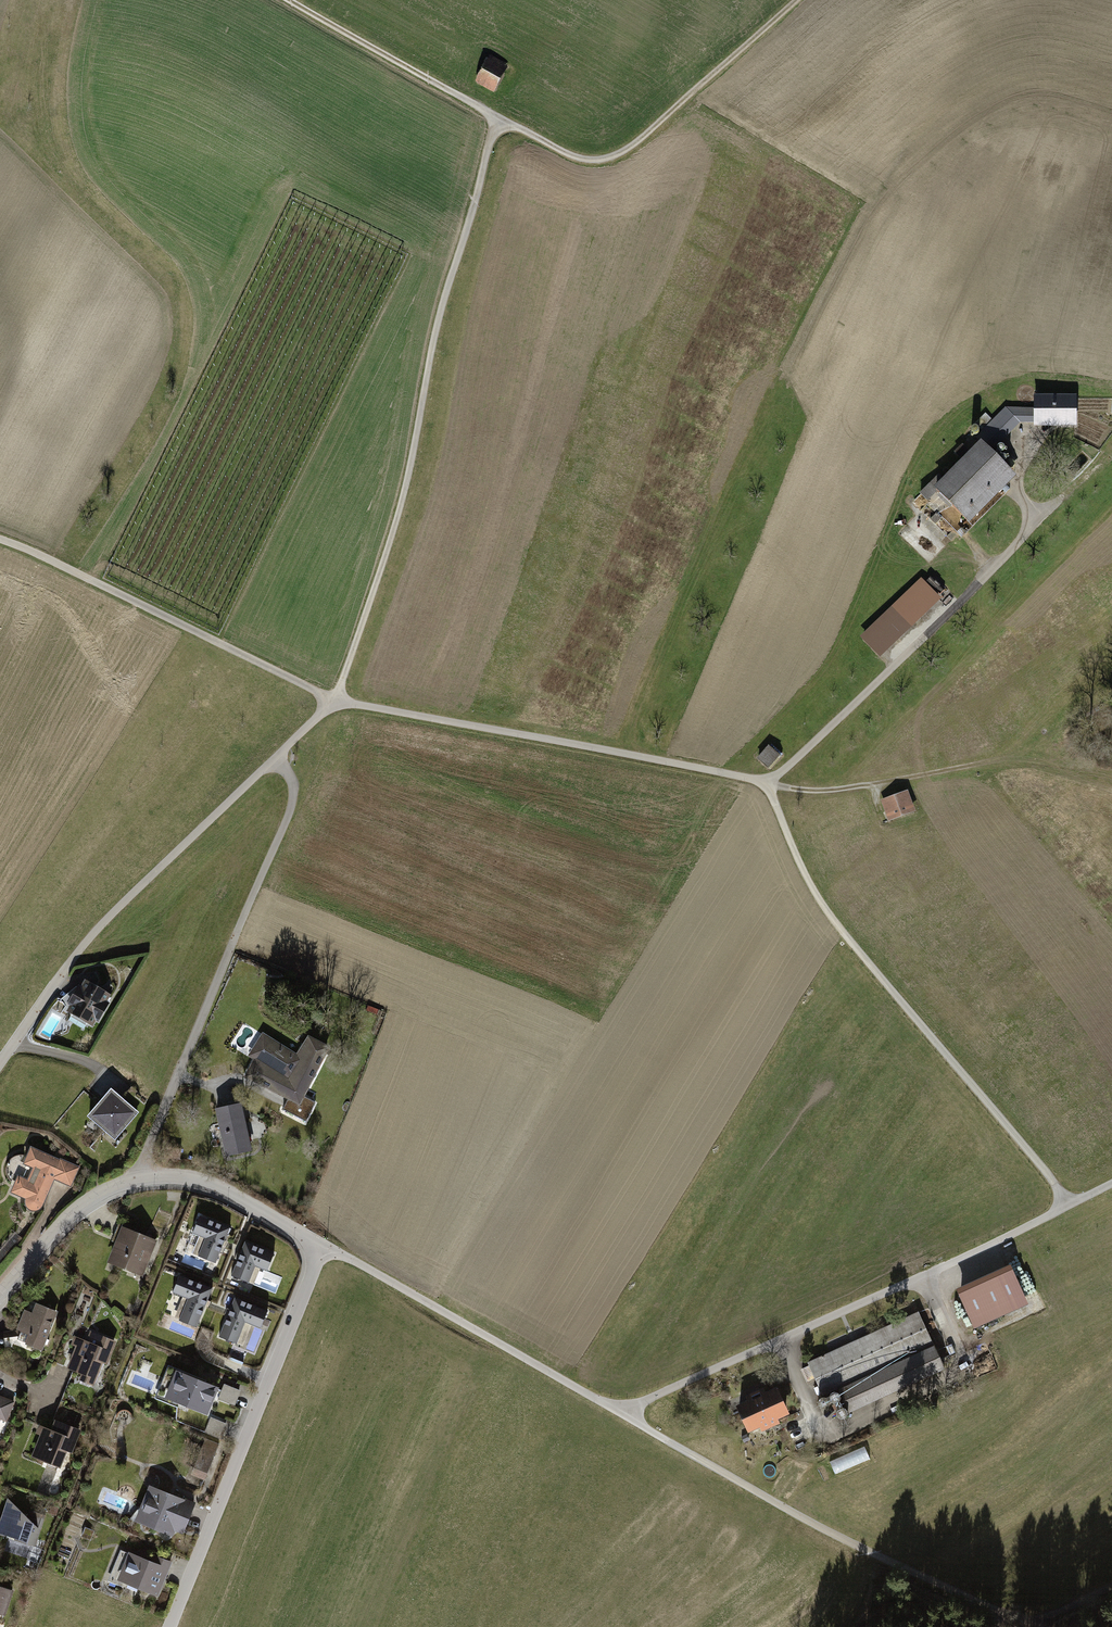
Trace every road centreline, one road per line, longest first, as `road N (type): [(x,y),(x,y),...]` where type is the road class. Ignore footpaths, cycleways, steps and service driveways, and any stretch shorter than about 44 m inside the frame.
road 1 (motorway): [(1111,144),(808,251),(493,377),(186,470),(0,511)]
road 2 (motorway): [(0,595),(209,550),(420,490),(932,293),(1111,239)]
road 3 (track): [(332,699),(768,784),(1111,447)]
road 4 (residential): [(0,1294),(80,1207),(141,1178),(208,1183),(310,1238),(310,1280),(172,1626)]
road 5 (track): [(1069,1208),(824,907),(768,784),(813,792),(993,766)]
road 6 (track): [(332,699),(403,494),(457,252),(503,117)]
road 7 (track): [(1043,1626),(869,1549),(670,1440)]
road 8 (track): [(69,967),(332,699)]
road 9 (track): [(0,536),(332,699)]
road 10 (track): [(503,117),(573,152),(616,151),(655,127),(794,0)]
road 11 (track): [(177,1076),(291,807),(294,788),(277,756)]
road 12 (track): [(290,0),(503,117)]

